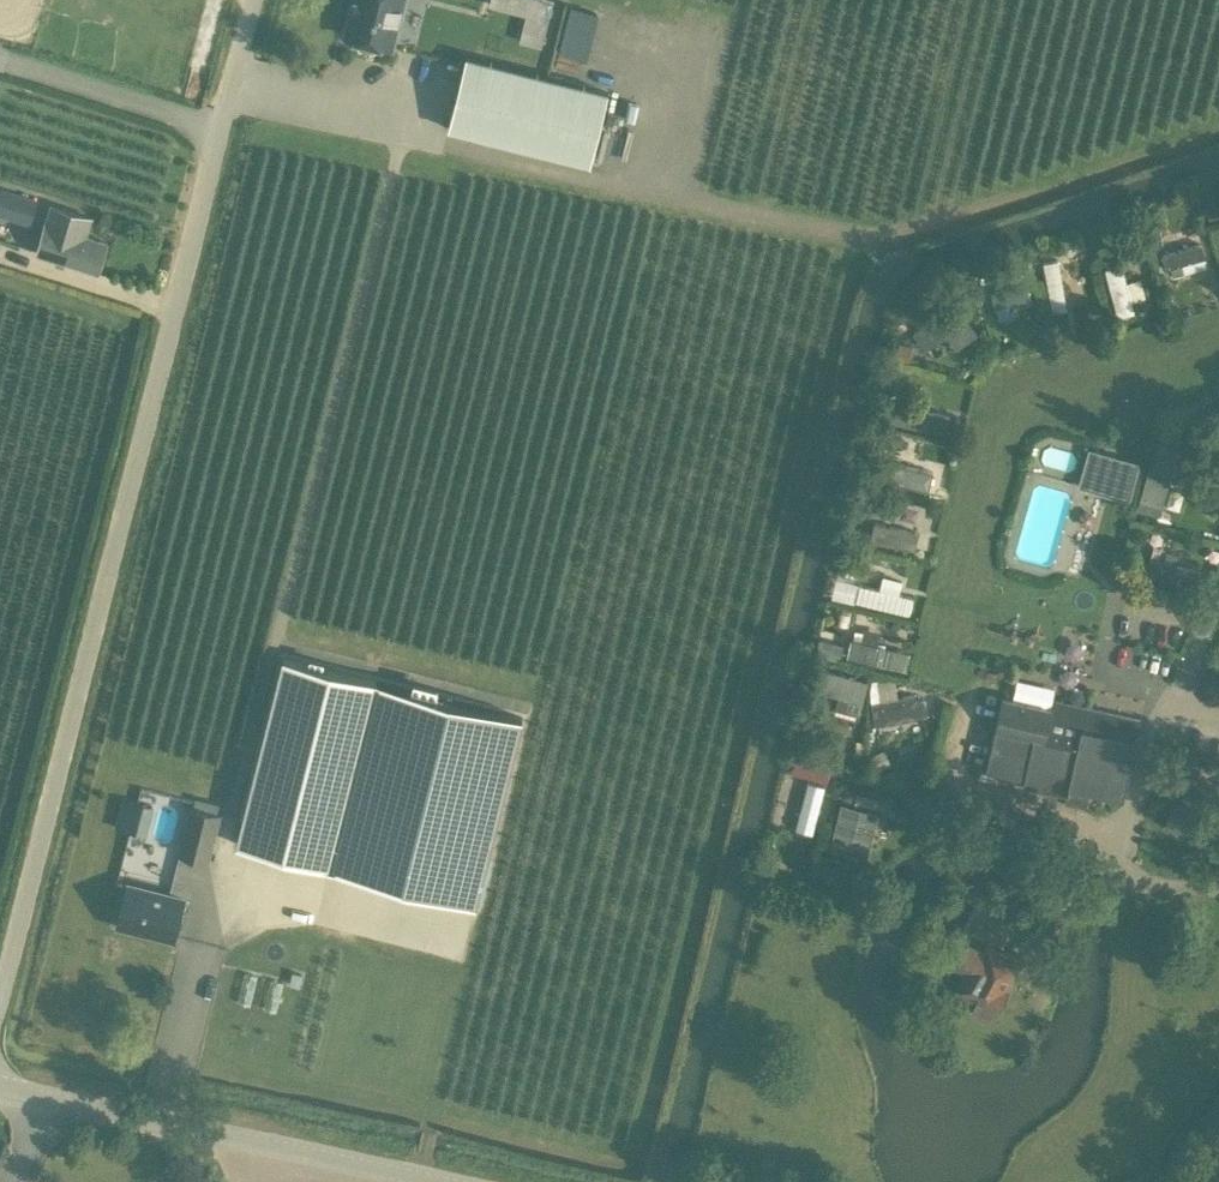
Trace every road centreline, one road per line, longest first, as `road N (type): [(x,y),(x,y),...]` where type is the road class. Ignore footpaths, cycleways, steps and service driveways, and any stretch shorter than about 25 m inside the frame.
road 1 (unclassified): [(0,1003),(252,0)]
road 2 (tertiary): [(0,1088),(439,1181)]

